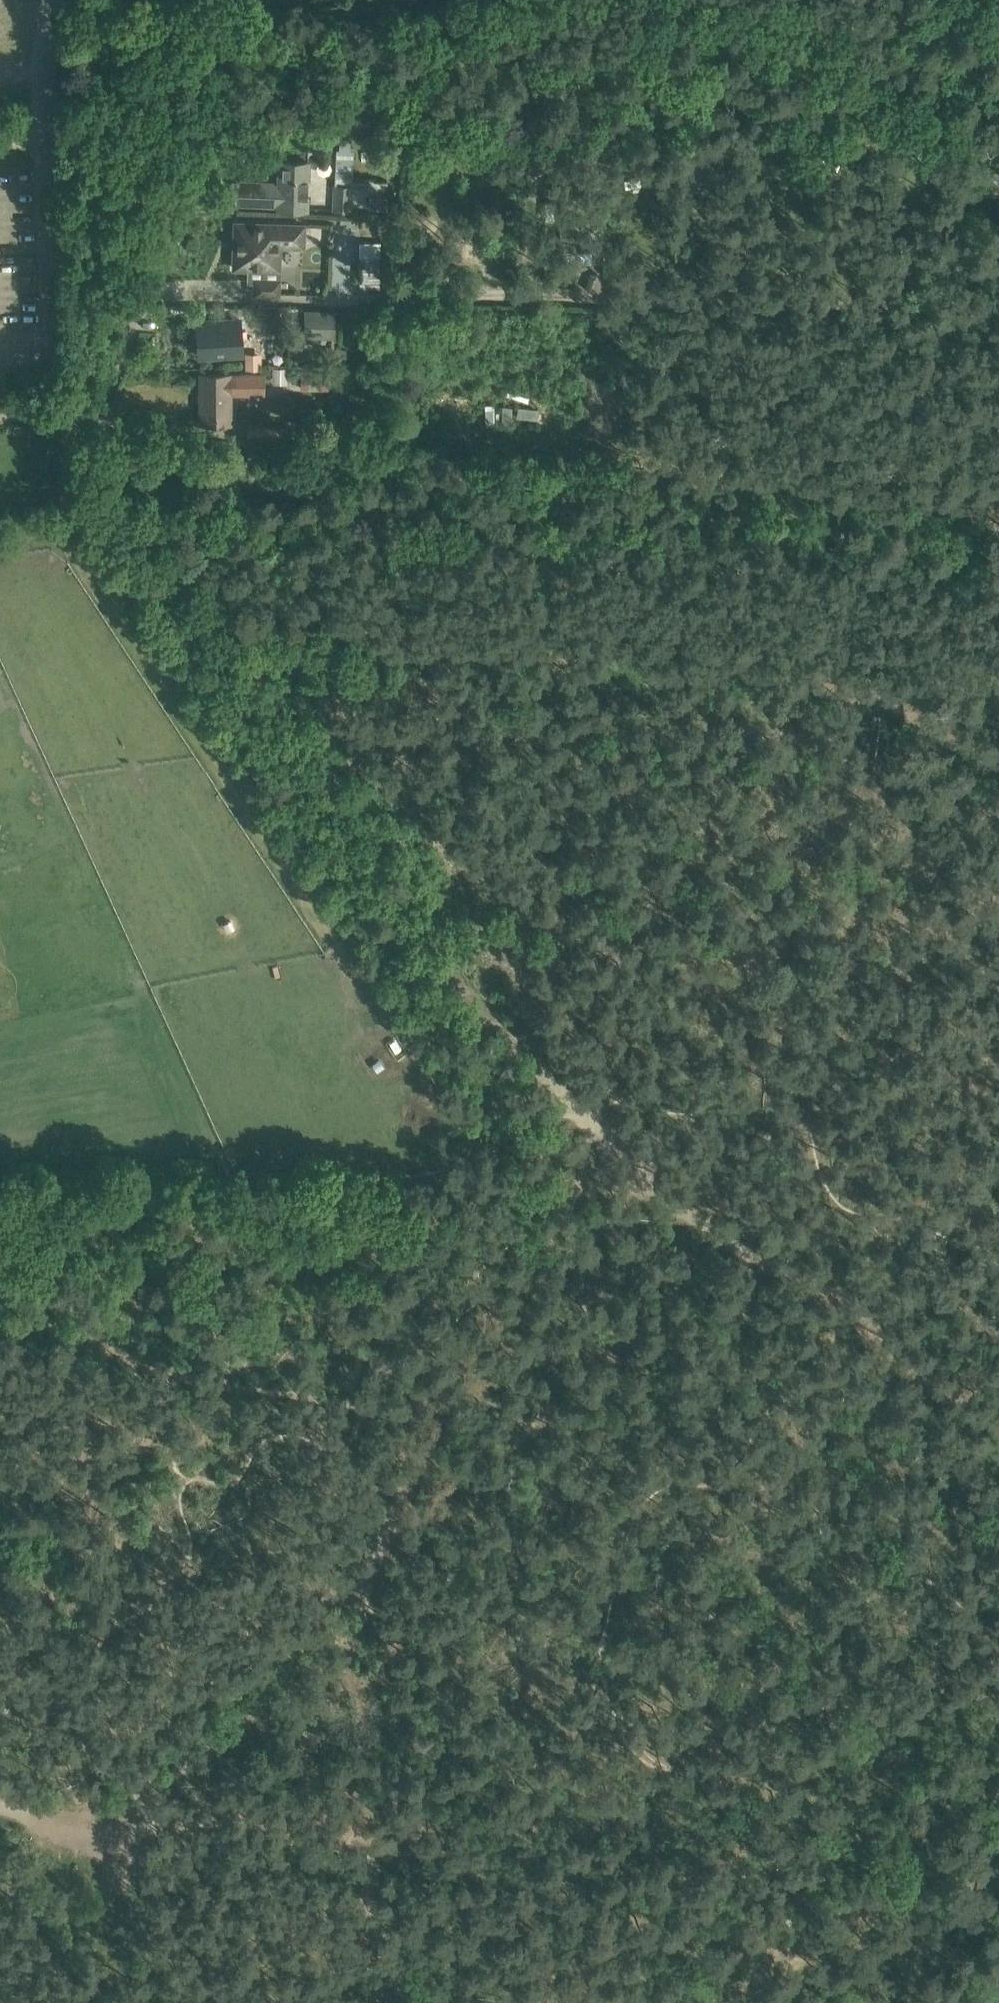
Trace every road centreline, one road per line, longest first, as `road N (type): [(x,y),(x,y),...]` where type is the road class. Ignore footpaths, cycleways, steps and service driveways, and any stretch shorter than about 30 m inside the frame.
road 1 (track): [(637,1153),(524,1046),(258,673),(84,461),(64,406)]
road 2 (track): [(378,2002),(372,1925),(354,1874),(241,1833),(191,1840),(0,1807)]
road 3 (track): [(185,170),(241,34),(439,0)]
road 4 (residential): [(0,417),(64,406),(108,373),(185,170)]

